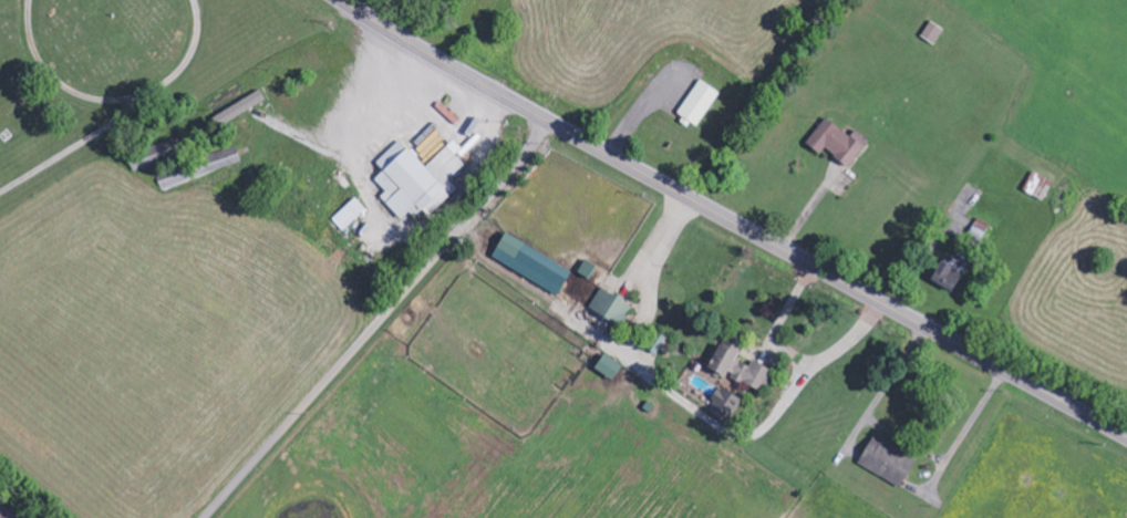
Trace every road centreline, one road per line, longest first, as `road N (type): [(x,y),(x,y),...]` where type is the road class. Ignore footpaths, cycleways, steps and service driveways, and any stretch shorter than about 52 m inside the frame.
road 1 (primary): [(1126,437),(340,0)]
road 2 (residential): [(203,517),(550,123)]

